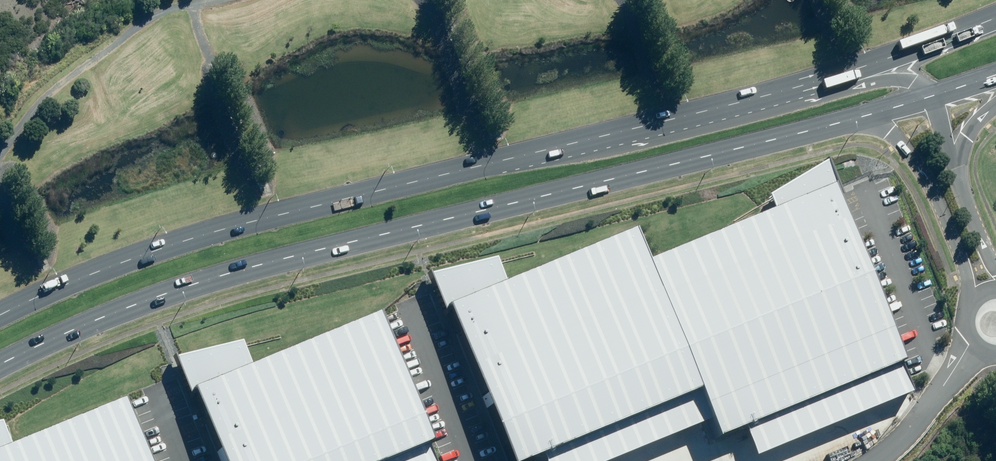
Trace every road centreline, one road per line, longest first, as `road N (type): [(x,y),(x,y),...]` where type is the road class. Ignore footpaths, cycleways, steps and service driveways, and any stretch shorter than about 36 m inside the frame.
road 1 (primary): [(847,121),(675,171),(314,253),(0,367)]
road 2 (primary): [(0,314),(197,236),(844,76)]
road 3 (unclassified): [(969,299),(956,243),(920,169),(888,134),(847,121)]
road 4 (primary): [(844,76),(995,19)]

